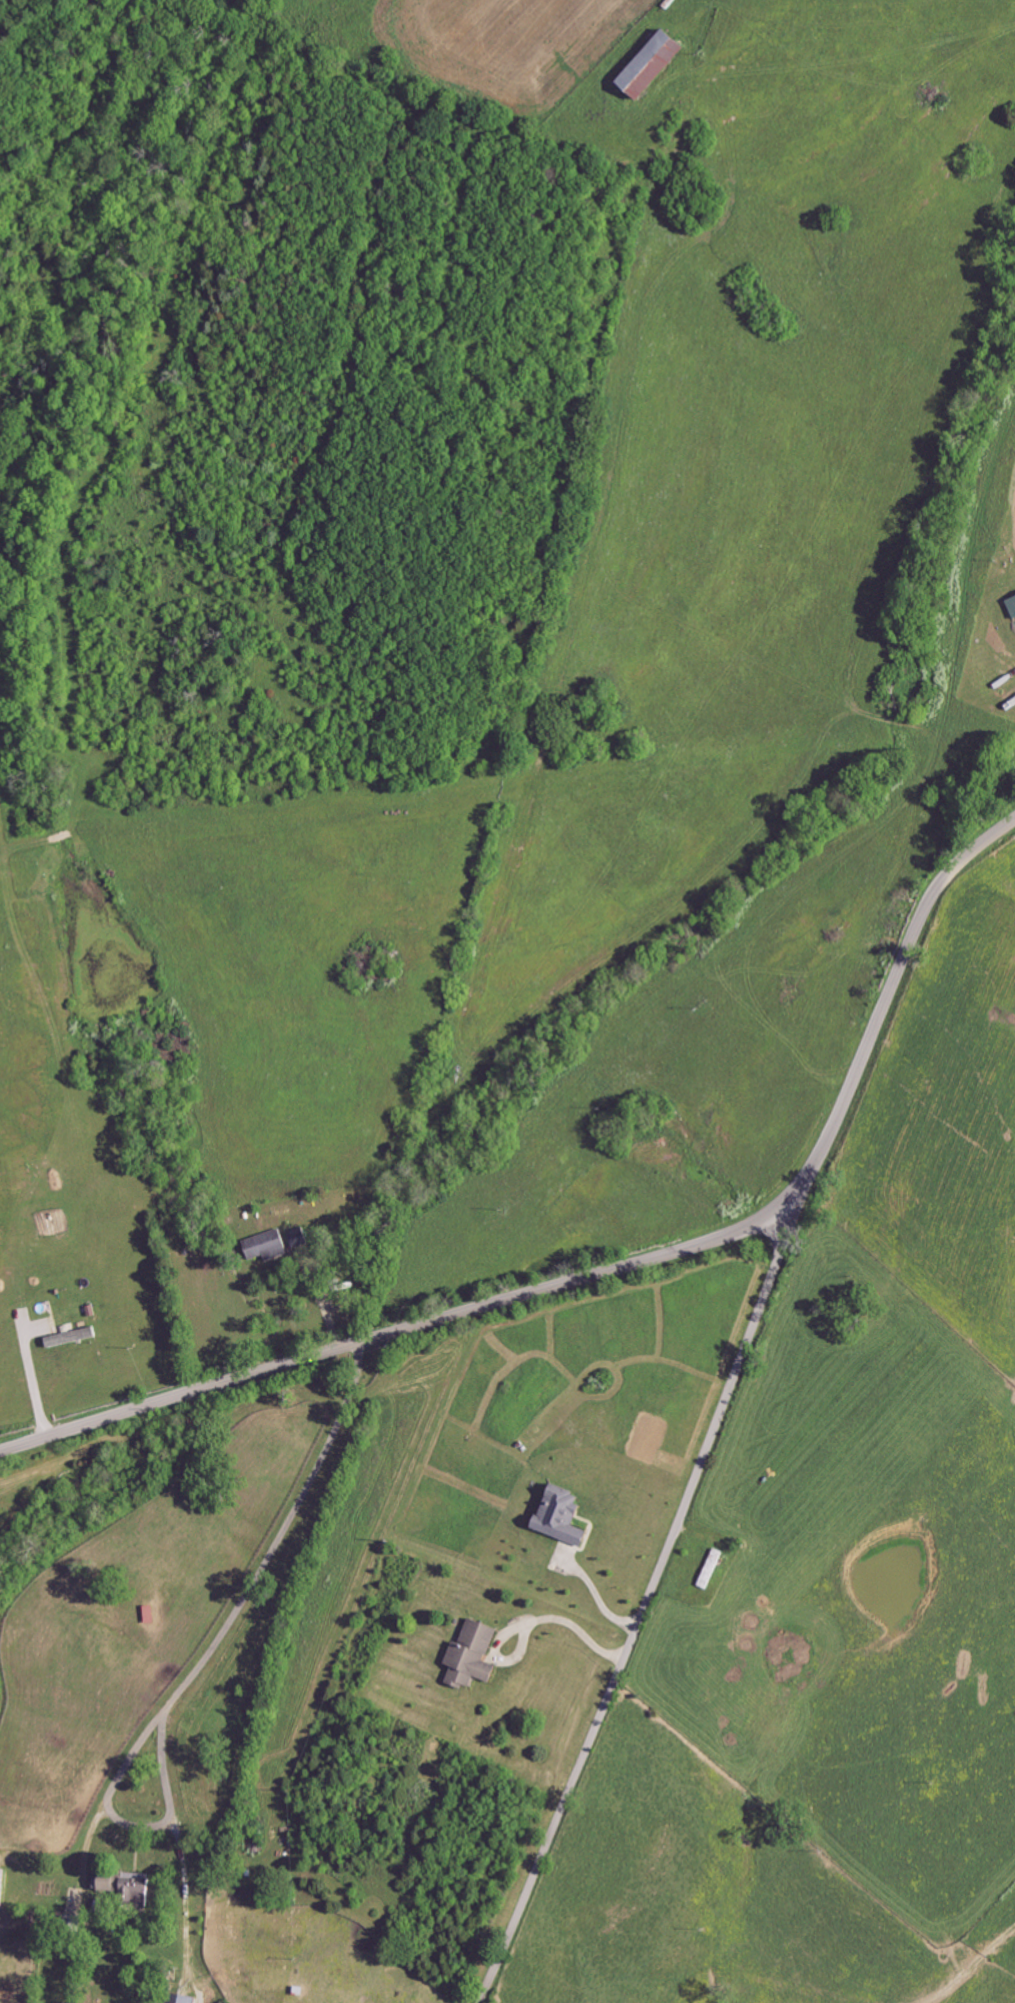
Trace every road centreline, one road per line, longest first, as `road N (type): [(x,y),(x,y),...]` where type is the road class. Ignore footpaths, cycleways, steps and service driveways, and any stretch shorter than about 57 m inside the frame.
road 1 (residential): [(0,1453),(684,1253),(761,1223),(816,1167),(931,901),(948,877),(1014,823)]
road 2 (residential): [(808,1178),(661,1568),(479,2002)]

